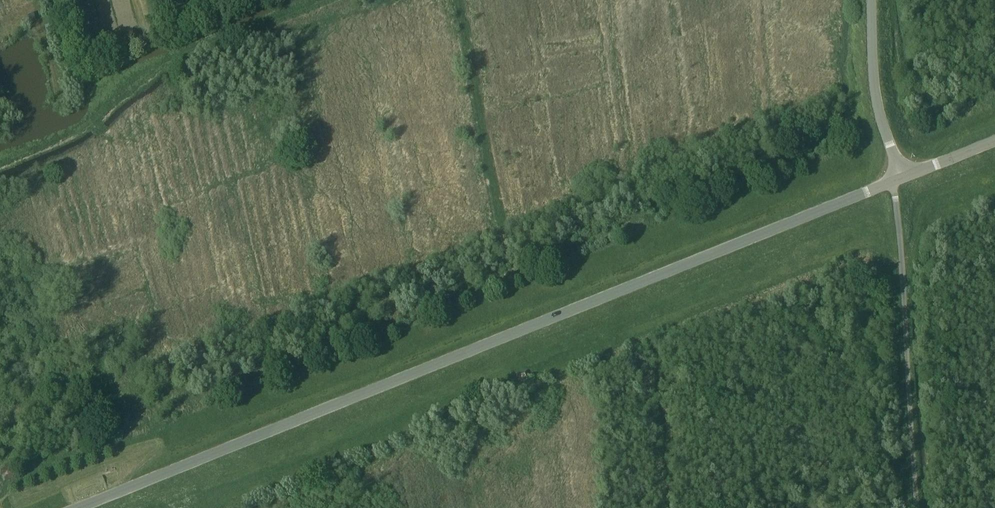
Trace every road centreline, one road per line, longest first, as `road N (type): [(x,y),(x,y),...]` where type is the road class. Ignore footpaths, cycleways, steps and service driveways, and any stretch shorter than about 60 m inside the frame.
road 1 (tertiary): [(80,507),(895,179)]
road 2 (unclassified): [(920,507),(895,179)]
road 3 (track): [(181,55),(106,90),(93,123),(0,163)]
road 4 (tertiary): [(895,179),(876,94),(872,0)]

